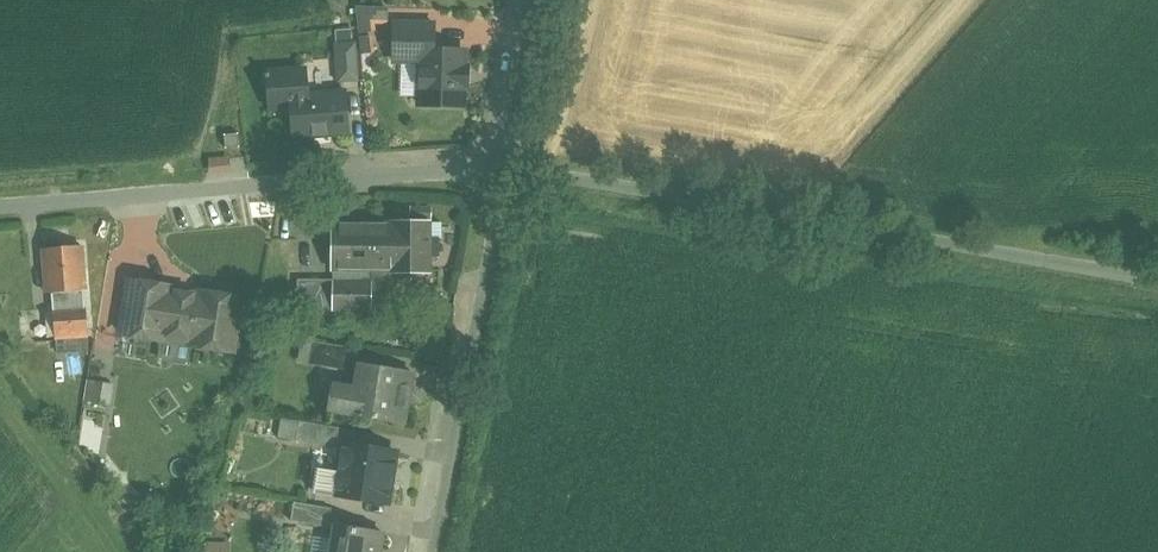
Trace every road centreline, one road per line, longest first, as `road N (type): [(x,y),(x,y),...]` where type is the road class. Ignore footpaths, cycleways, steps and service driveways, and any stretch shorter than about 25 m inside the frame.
road 1 (unclassified): [(506,165),(1157,283)]
road 2 (unclassified): [(506,165),(0,207)]
road 3 (unclassified): [(434,551),(506,165)]
road 4 (unclassified): [(535,0),(506,165)]

